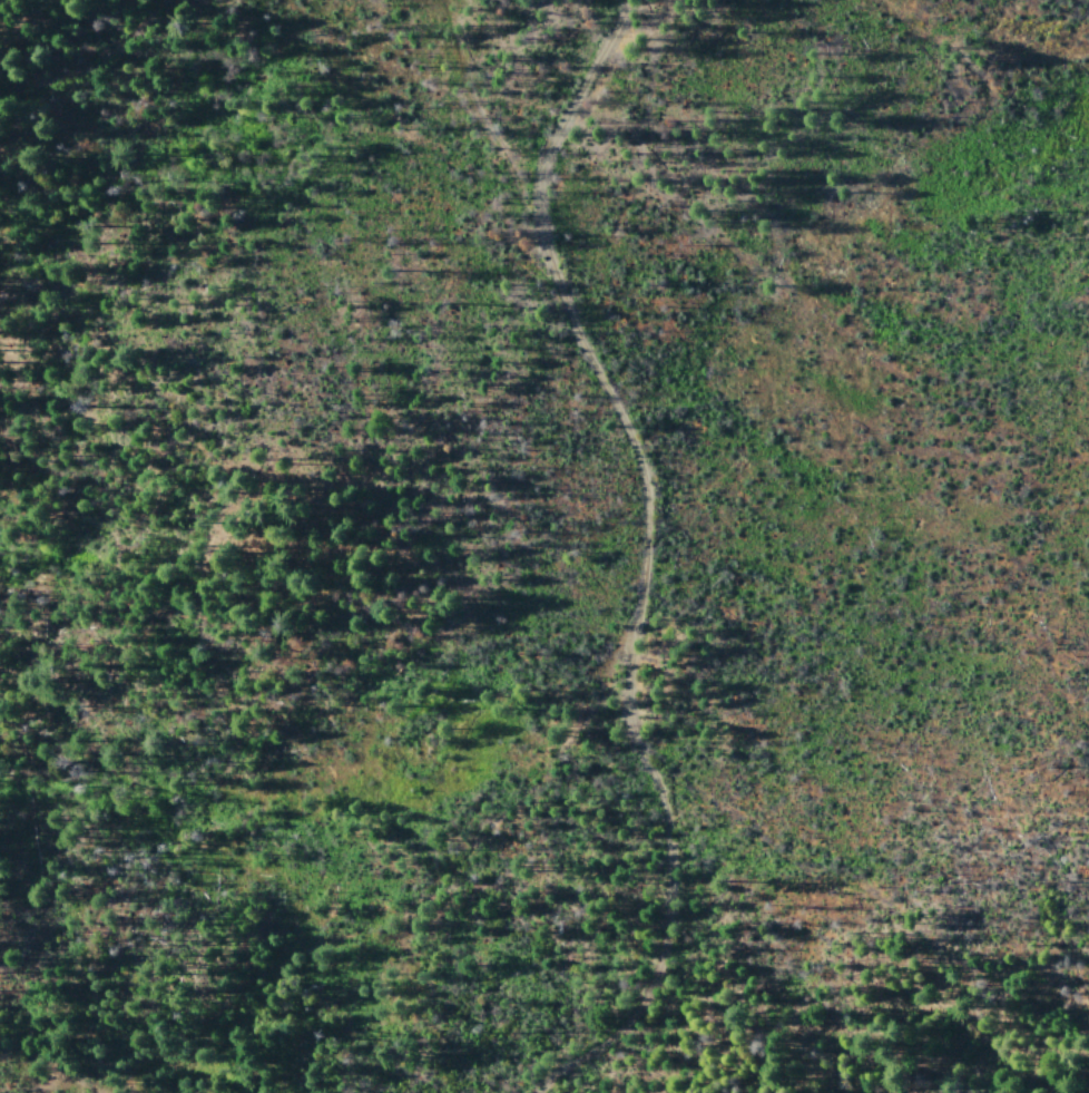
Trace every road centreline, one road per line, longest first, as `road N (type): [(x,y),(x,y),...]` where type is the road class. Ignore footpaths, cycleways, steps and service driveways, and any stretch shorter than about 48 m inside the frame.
road 1 (residential): [(615,0),(524,179),(538,257),(639,443),(648,504),(628,663),(630,740),(659,812),(663,908),(649,998),(540,1092)]

